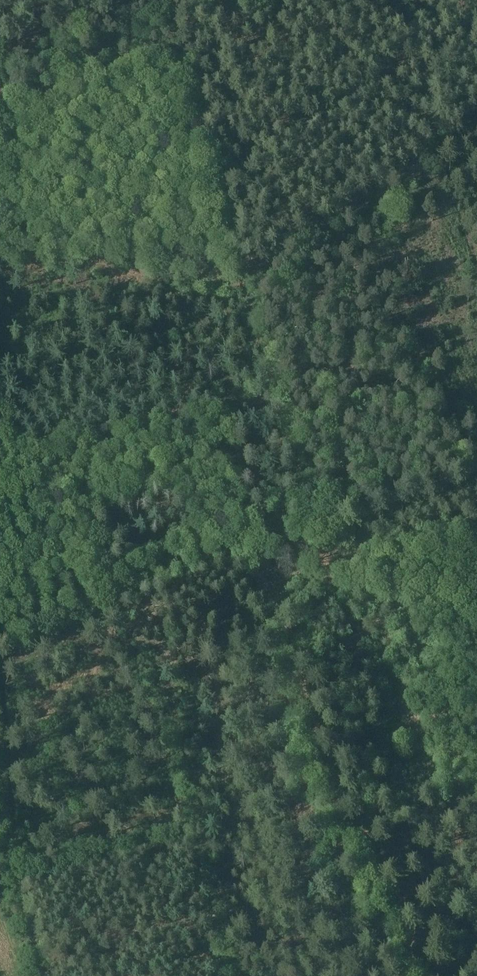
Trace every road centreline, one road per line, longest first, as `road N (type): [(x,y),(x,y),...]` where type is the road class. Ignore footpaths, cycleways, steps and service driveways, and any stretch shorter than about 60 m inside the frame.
road 1 (track): [(319,524),(241,286),(82,262),(37,264),(0,277)]
road 2 (track): [(430,975),(416,920),(338,805),(254,548)]
road 3 (track): [(254,548),(476,467)]
road 4 (track): [(0,404),(49,622)]
road 5 (track): [(49,622),(254,548)]

